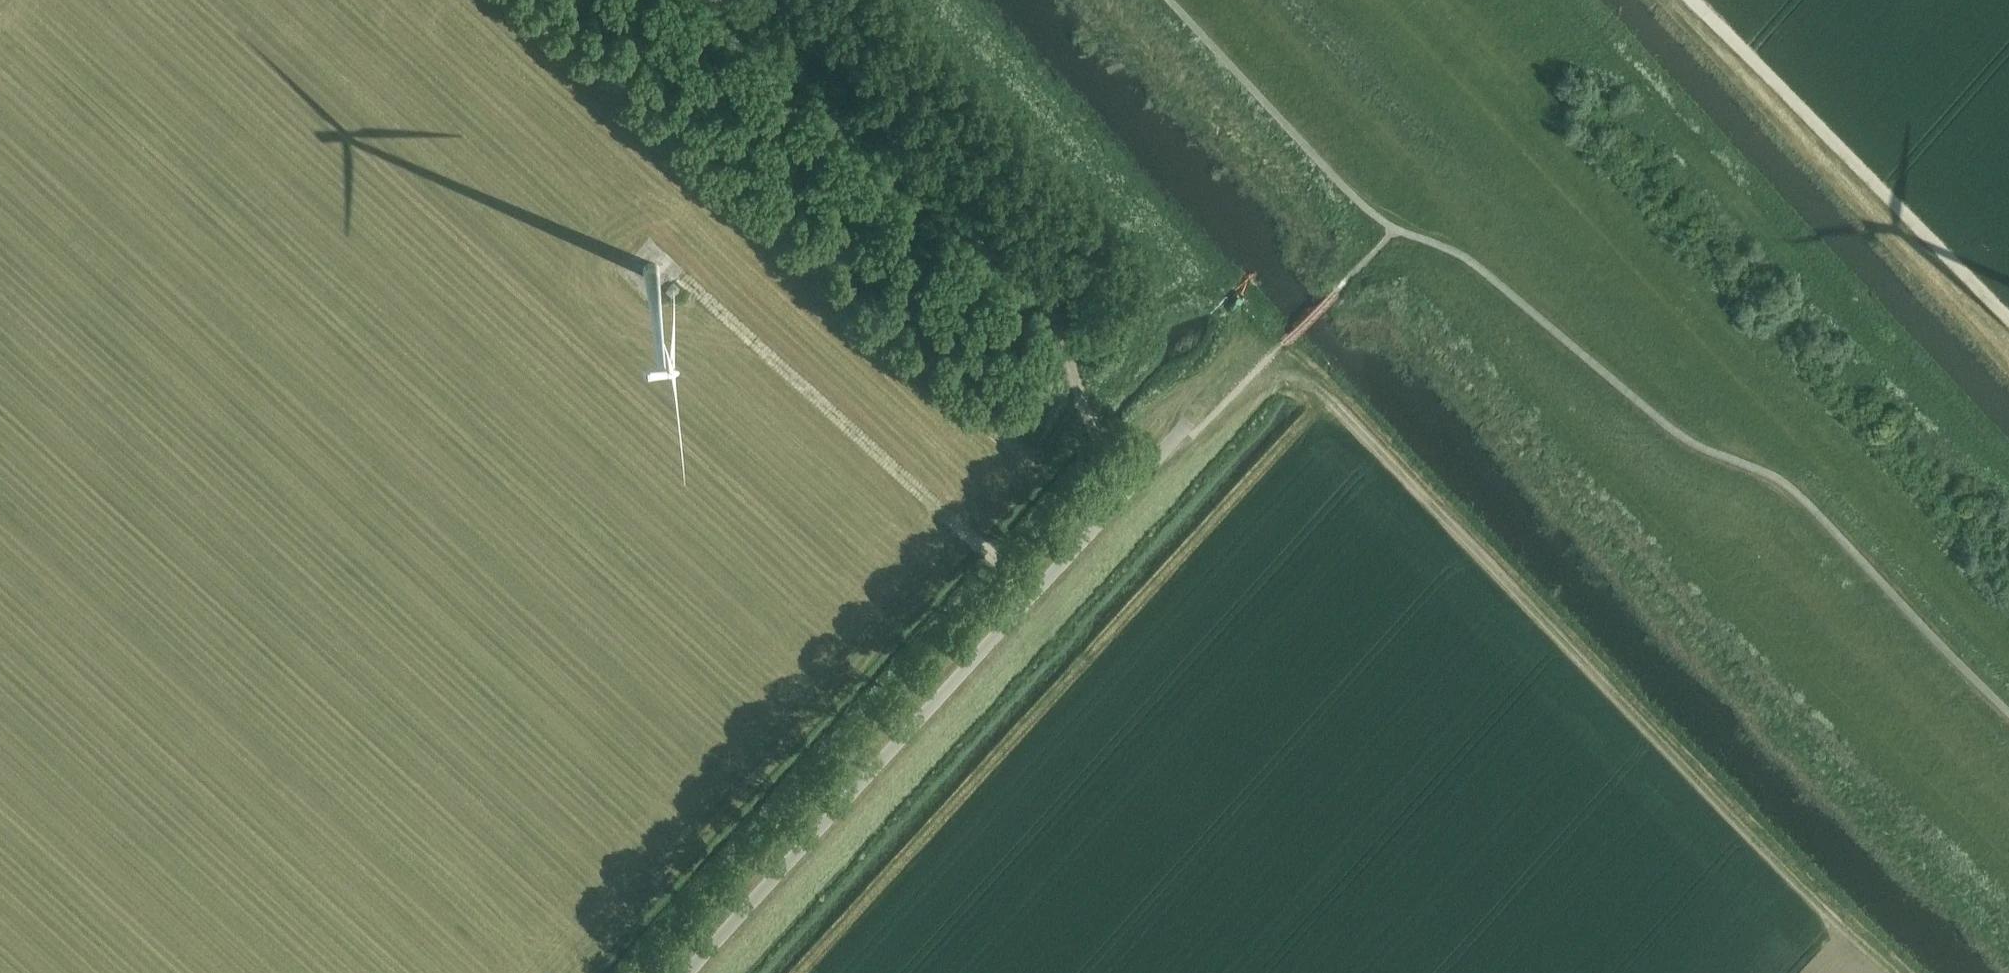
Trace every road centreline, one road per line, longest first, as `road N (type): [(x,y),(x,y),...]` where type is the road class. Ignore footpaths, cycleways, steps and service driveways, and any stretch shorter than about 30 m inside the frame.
road 1 (residential): [(685,972),(1181,433)]
road 2 (track): [(1119,498),(1045,281),(730,0)]

